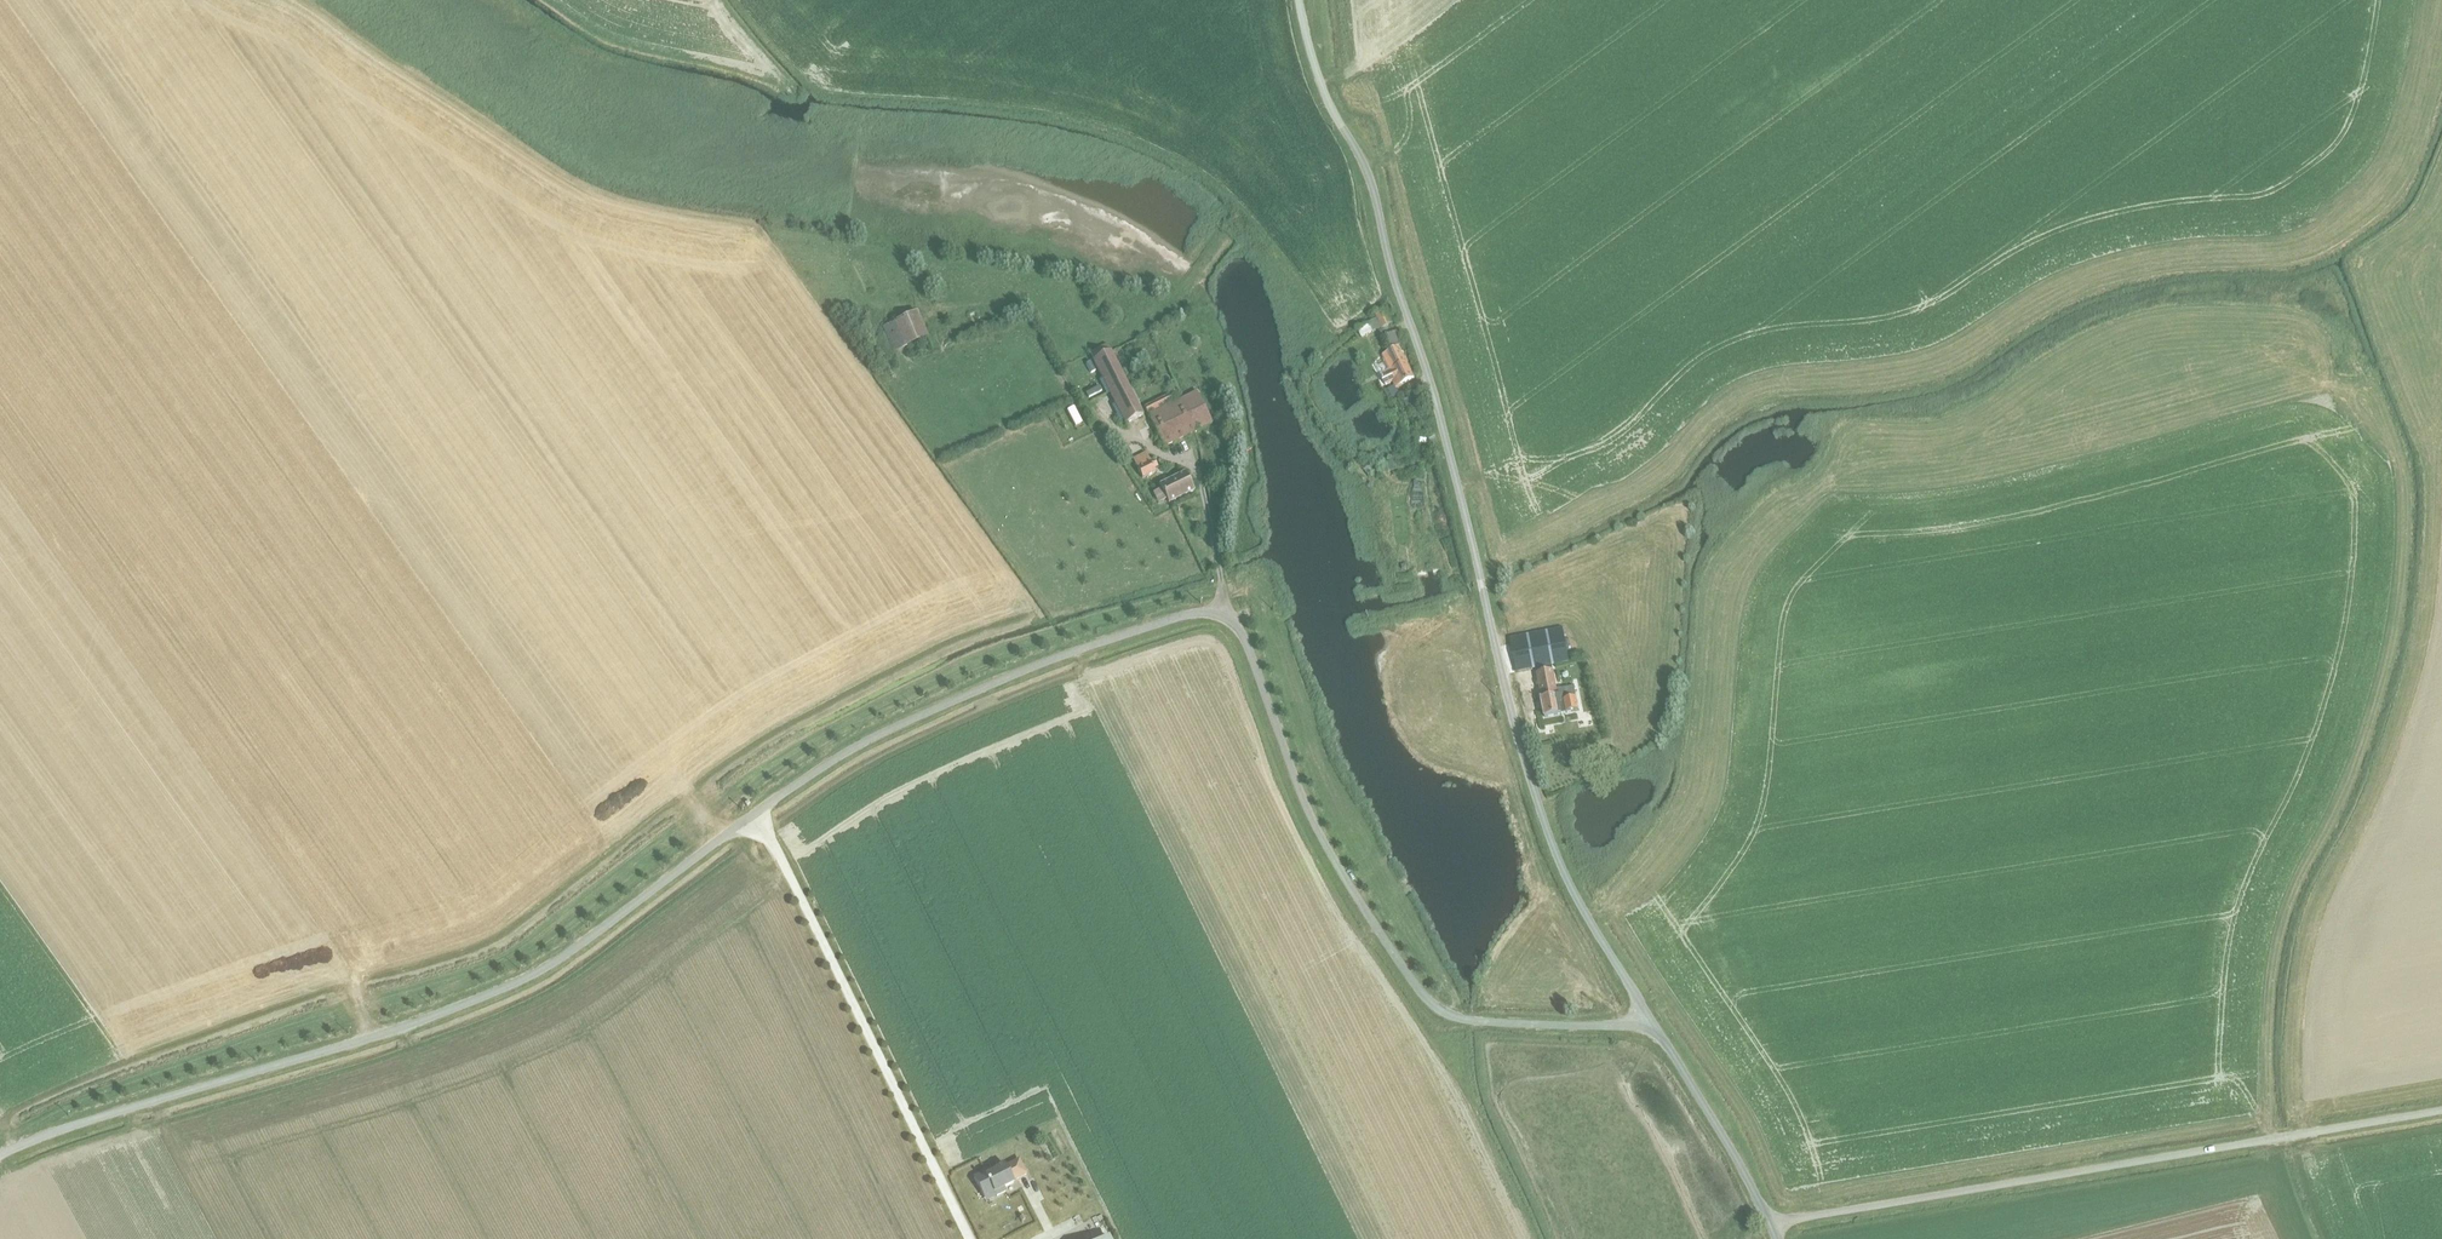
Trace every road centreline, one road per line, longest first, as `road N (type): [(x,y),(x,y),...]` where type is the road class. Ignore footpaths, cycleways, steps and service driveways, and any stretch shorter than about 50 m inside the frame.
road 1 (unclassified): [(1653,1025),(1467,1020),(1420,993),(1327,848),(1241,632),(1229,618),(1198,612),(1011,674),(878,735),(751,815),(553,963),(495,993),(0,1154)]
road 2 (unclassified): [(1653,1025),(1578,899),(1537,799),(1374,191),(1320,80),(1301,0)]
road 3 (unclassified): [(2441,1111),(1772,1224)]
road 4 (unclassified): [(1772,1224),(1653,1025)]

